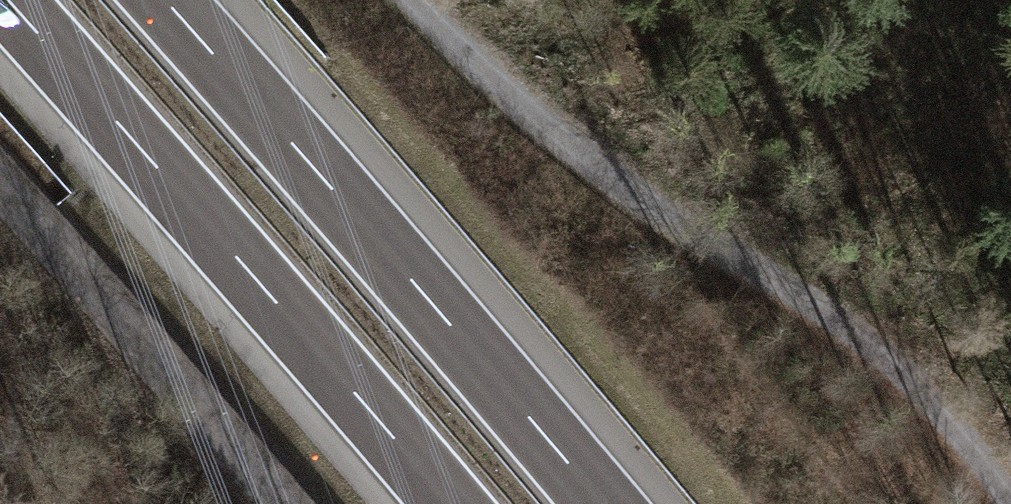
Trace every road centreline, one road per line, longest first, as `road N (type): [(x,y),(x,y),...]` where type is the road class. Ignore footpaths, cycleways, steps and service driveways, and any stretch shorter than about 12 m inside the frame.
road 1 (track): [(411,0),(460,56),(649,213),(869,343),(1010,494)]
road 2 (motorway): [(4,0),(446,503)]
road 3 (motorway): [(606,503),(168,0)]
road 4 (unclassified): [(0,185),(283,503)]

